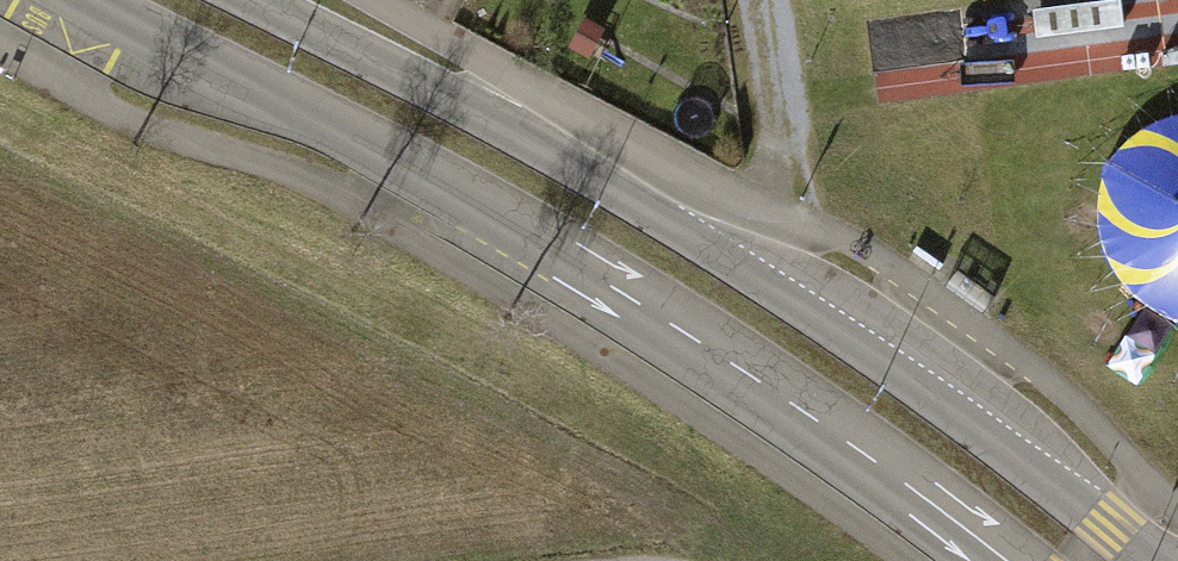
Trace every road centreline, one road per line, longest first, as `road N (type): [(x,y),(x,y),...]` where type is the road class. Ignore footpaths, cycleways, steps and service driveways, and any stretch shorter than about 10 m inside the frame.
road 1 (tertiary): [(99,0),(455,196),(804,409),(999,560)]
road 2 (tertiary): [(1137,560),(828,326),(726,258),(527,133),(248,0)]

